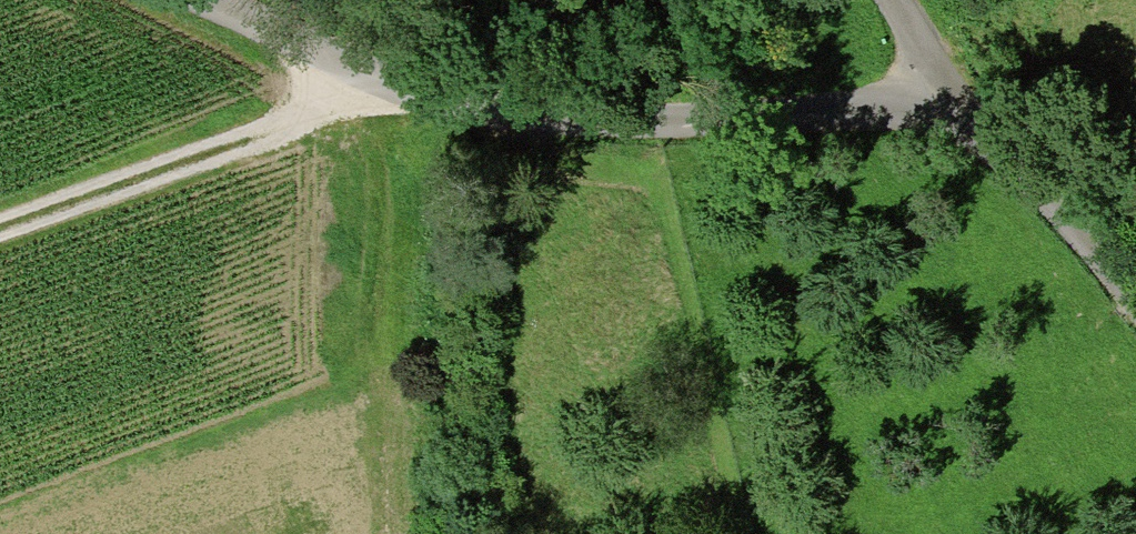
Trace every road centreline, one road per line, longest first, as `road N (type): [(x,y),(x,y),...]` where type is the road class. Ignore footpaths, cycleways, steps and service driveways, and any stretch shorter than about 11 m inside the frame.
road 1 (unclassified): [(194,0),(383,95),(518,132),(862,120),(945,91)]
road 2 (track): [(0,233),(383,95)]
road 3 (unclassified): [(1135,305),(945,91)]

